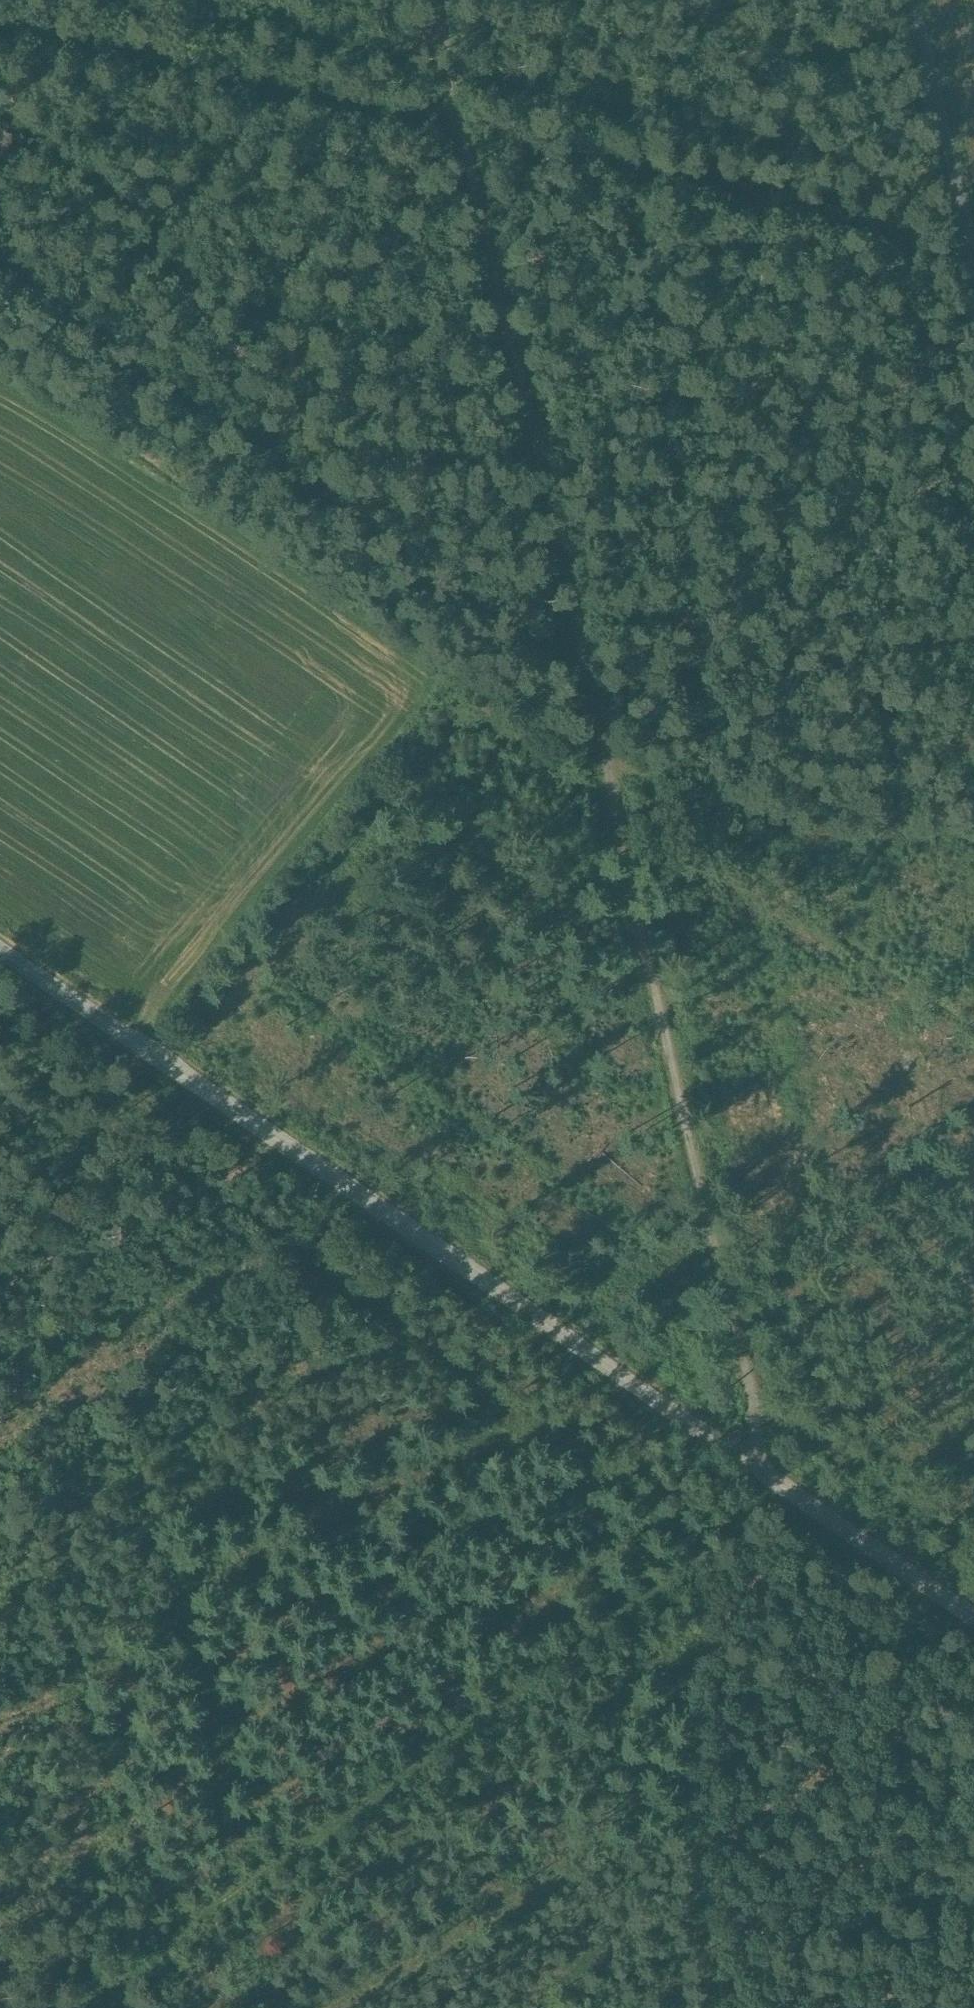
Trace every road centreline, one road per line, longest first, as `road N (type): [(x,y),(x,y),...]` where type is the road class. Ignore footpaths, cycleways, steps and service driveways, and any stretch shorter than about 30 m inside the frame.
road 1 (track): [(746,1449),(726,1305),(608,745),(437,0)]
road 2 (unclassified): [(0,936),(973,1611)]
road 3 (track): [(56,2007),(308,1817),(687,1552),(799,1486)]
road 4 (unclassified): [(973,257),(913,0)]

